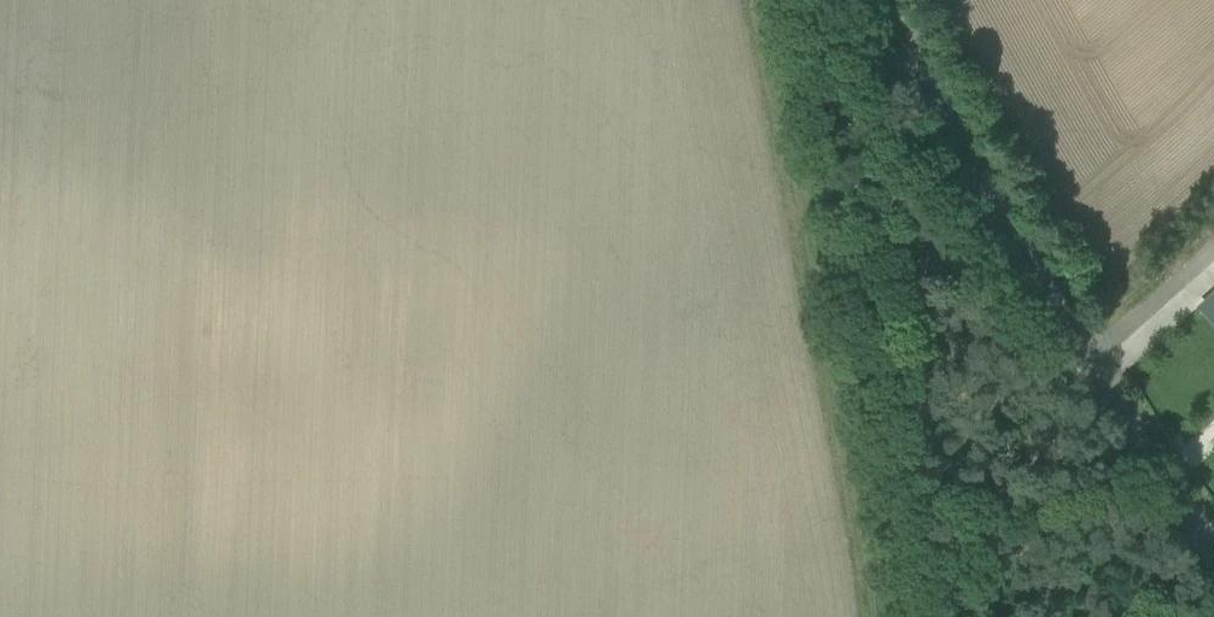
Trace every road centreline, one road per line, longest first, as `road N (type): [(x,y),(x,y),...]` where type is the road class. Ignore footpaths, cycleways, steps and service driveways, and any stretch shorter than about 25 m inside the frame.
road 1 (unclassified): [(1213,543),(1049,302),(872,0)]

